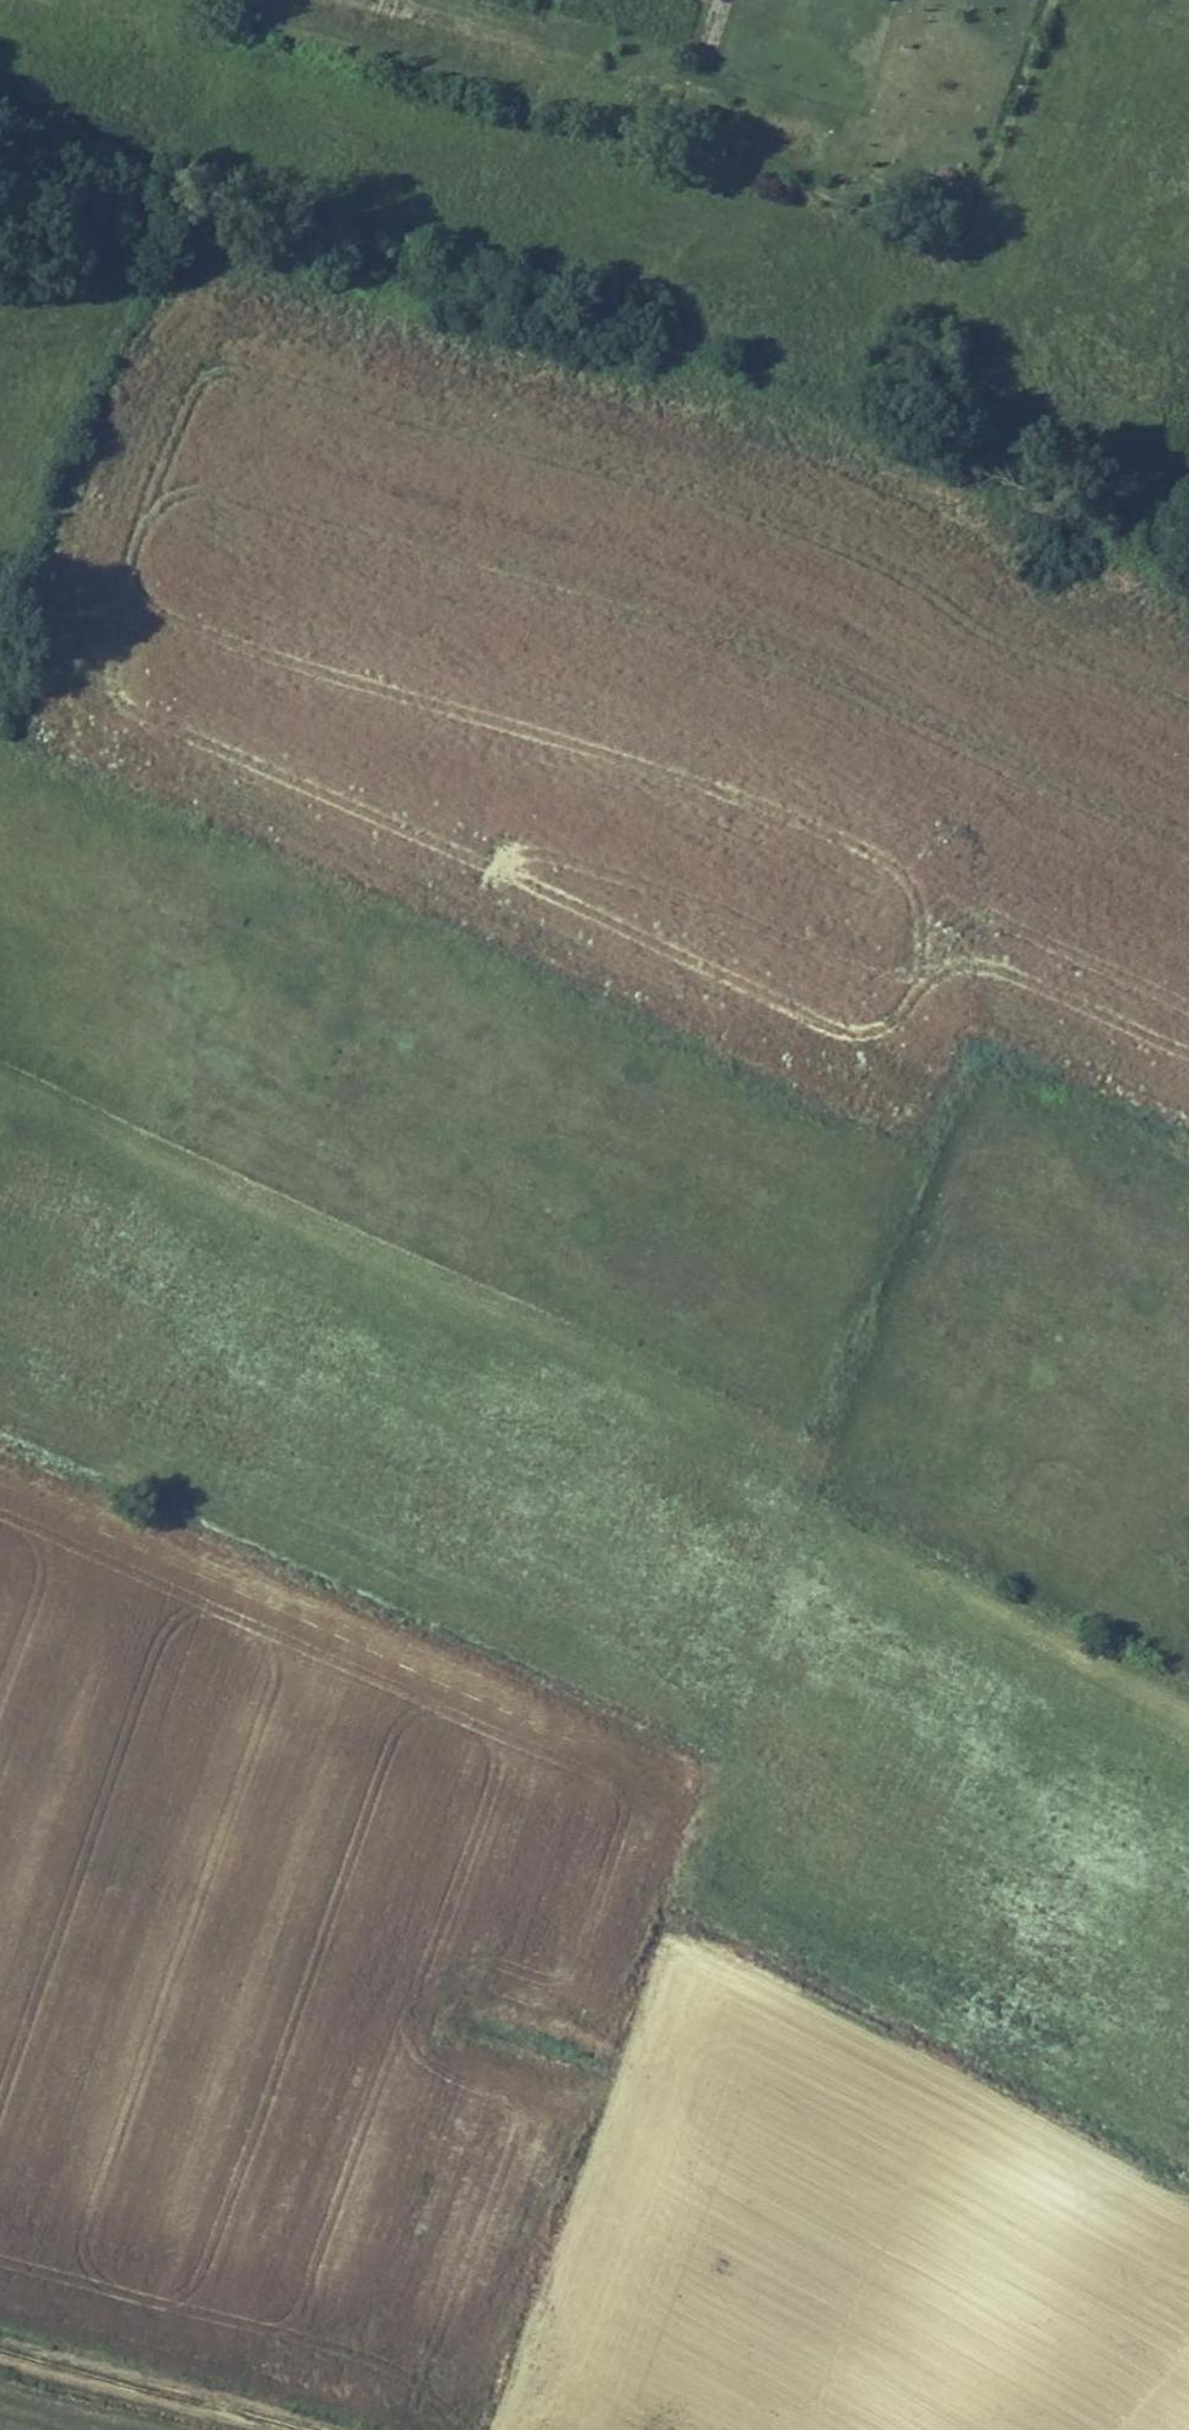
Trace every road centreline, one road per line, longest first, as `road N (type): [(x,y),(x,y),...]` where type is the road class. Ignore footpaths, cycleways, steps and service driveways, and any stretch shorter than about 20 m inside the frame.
road 1 (track): [(321,2429),(0,2347)]

